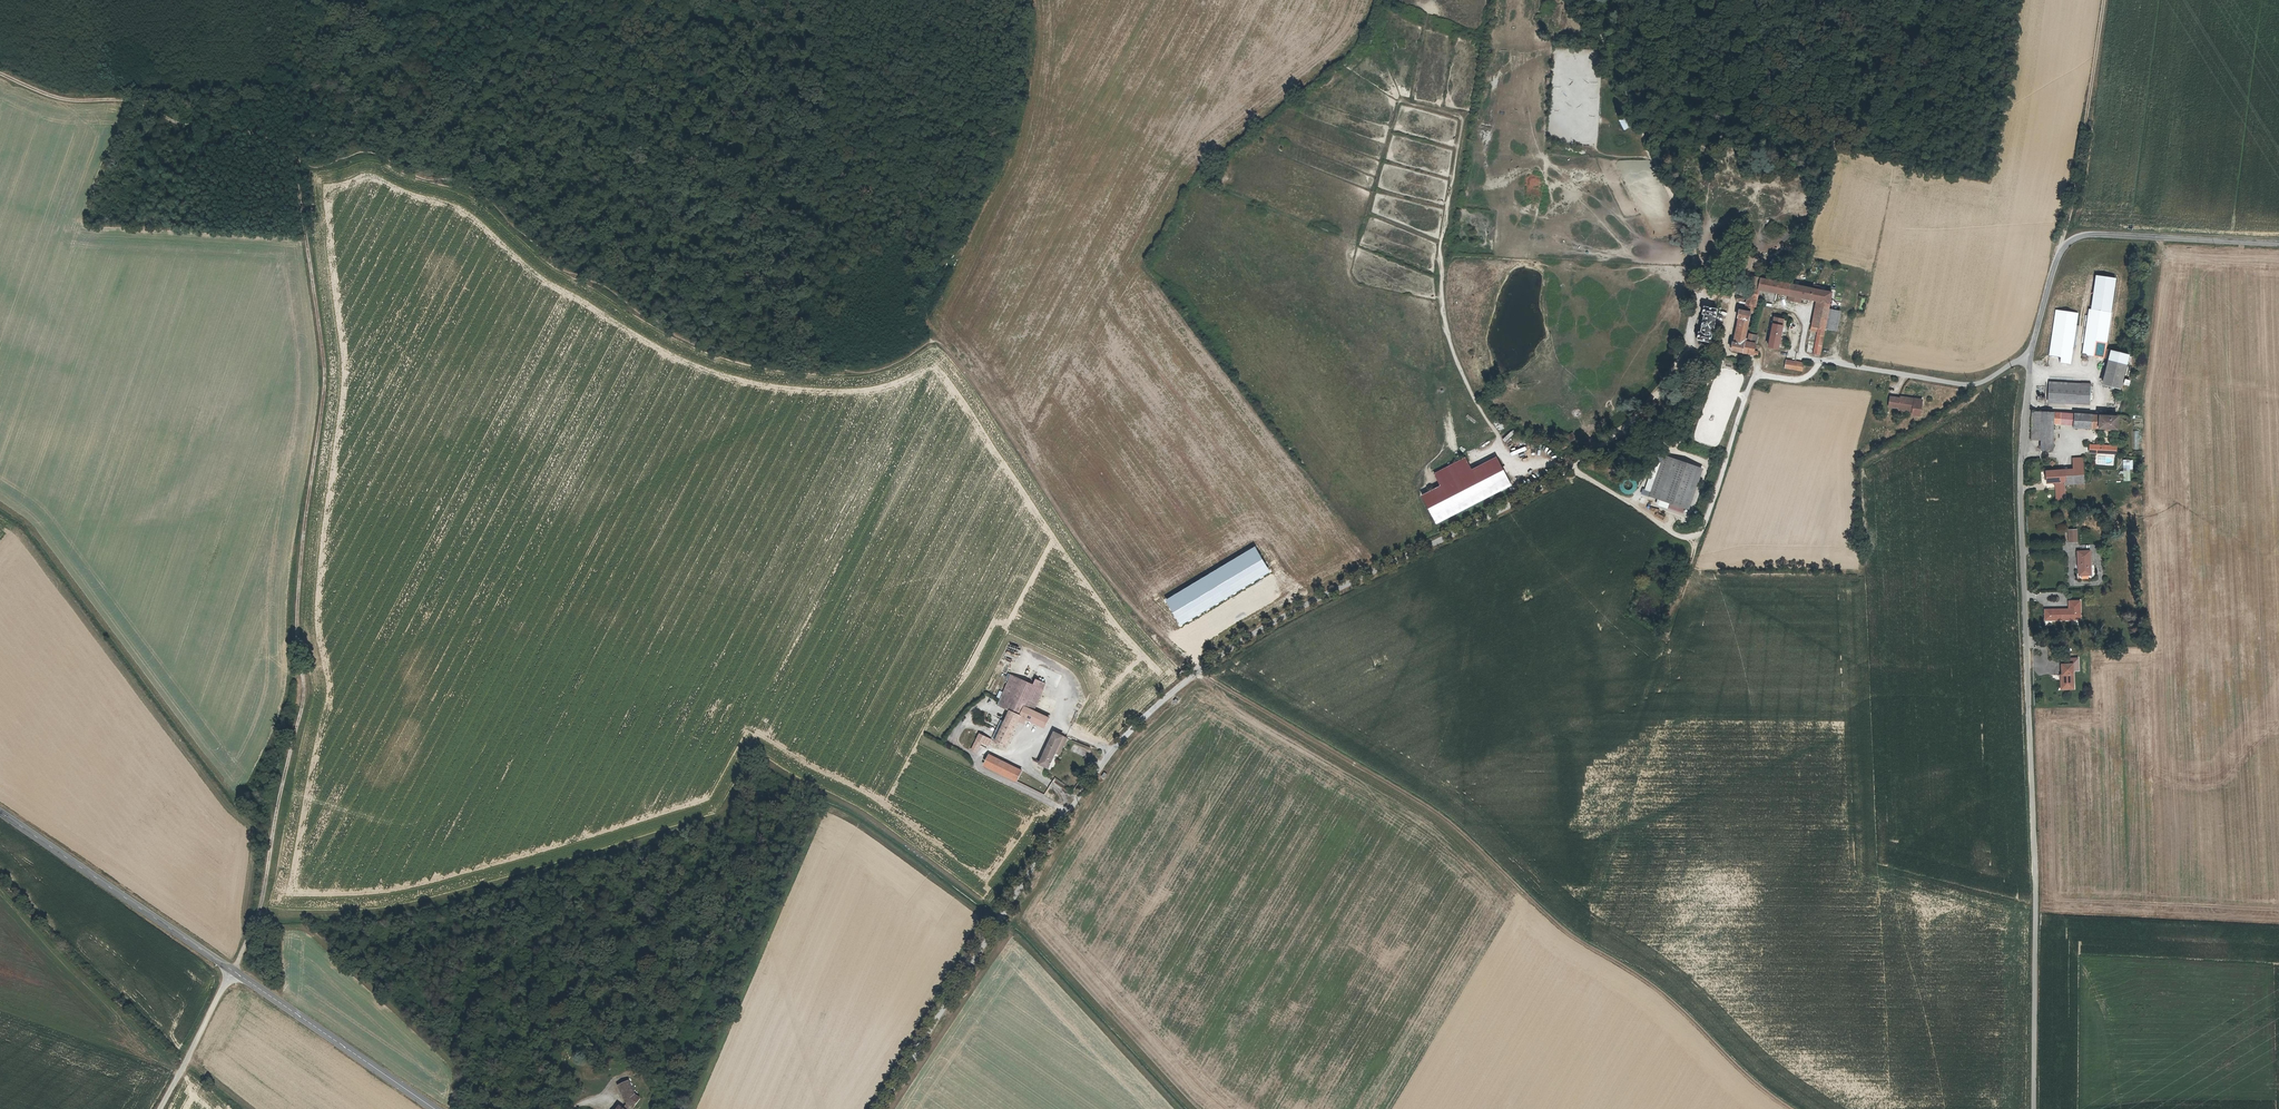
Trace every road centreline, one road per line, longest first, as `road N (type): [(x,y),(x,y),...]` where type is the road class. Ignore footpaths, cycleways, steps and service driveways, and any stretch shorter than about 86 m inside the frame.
road 1 (track): [(1790,1108),(1653,986),(1560,930),(1451,824),(1197,673),(1118,597),(935,334)]
road 2 (unclassified): [(1579,474),(1280,619),(1173,691),(1113,747),(883,1108)]
road 3 (track): [(234,970),(262,900),(304,695),(298,576),(323,377),(294,156)]
road 4 (unclassified): [(2031,1108),(2022,482),(2028,357)]
road 5 (track): [(294,156),(317,168),(370,156),(465,196),(551,267),(682,346),(729,362),(824,378),(873,372),(907,361),(935,334)]
road 6 (track): [(1674,374),(1638,427),(1579,474),(1690,537),(1701,532),(1756,370),(1783,354),(1834,362),(1844,313)]
road 7 (track): [(1464,122),(1438,260),(1443,312),(1459,368),(1509,455),(1553,463),(1567,480)]
road 8 (unclassified): [(2028,357),(2056,255),(2071,241),(2086,234),(2278,244)]
road 9 (track): [(0,75),(51,98),(143,101),(184,123),(269,132),(294,156)]
road 10 (tertiary): [(0,810),(234,970)]
road 11 (track): [(2061,248),(2103,0)]
road 12 (tertiary): [(234,970),(434,1108)]
road 13 (unclassified): [(1834,362),(1966,385),(2028,357)]
road 14 (unclassified): [(158,1108),(234,970)]
road 15 (track): [(303,0),(294,156)]

